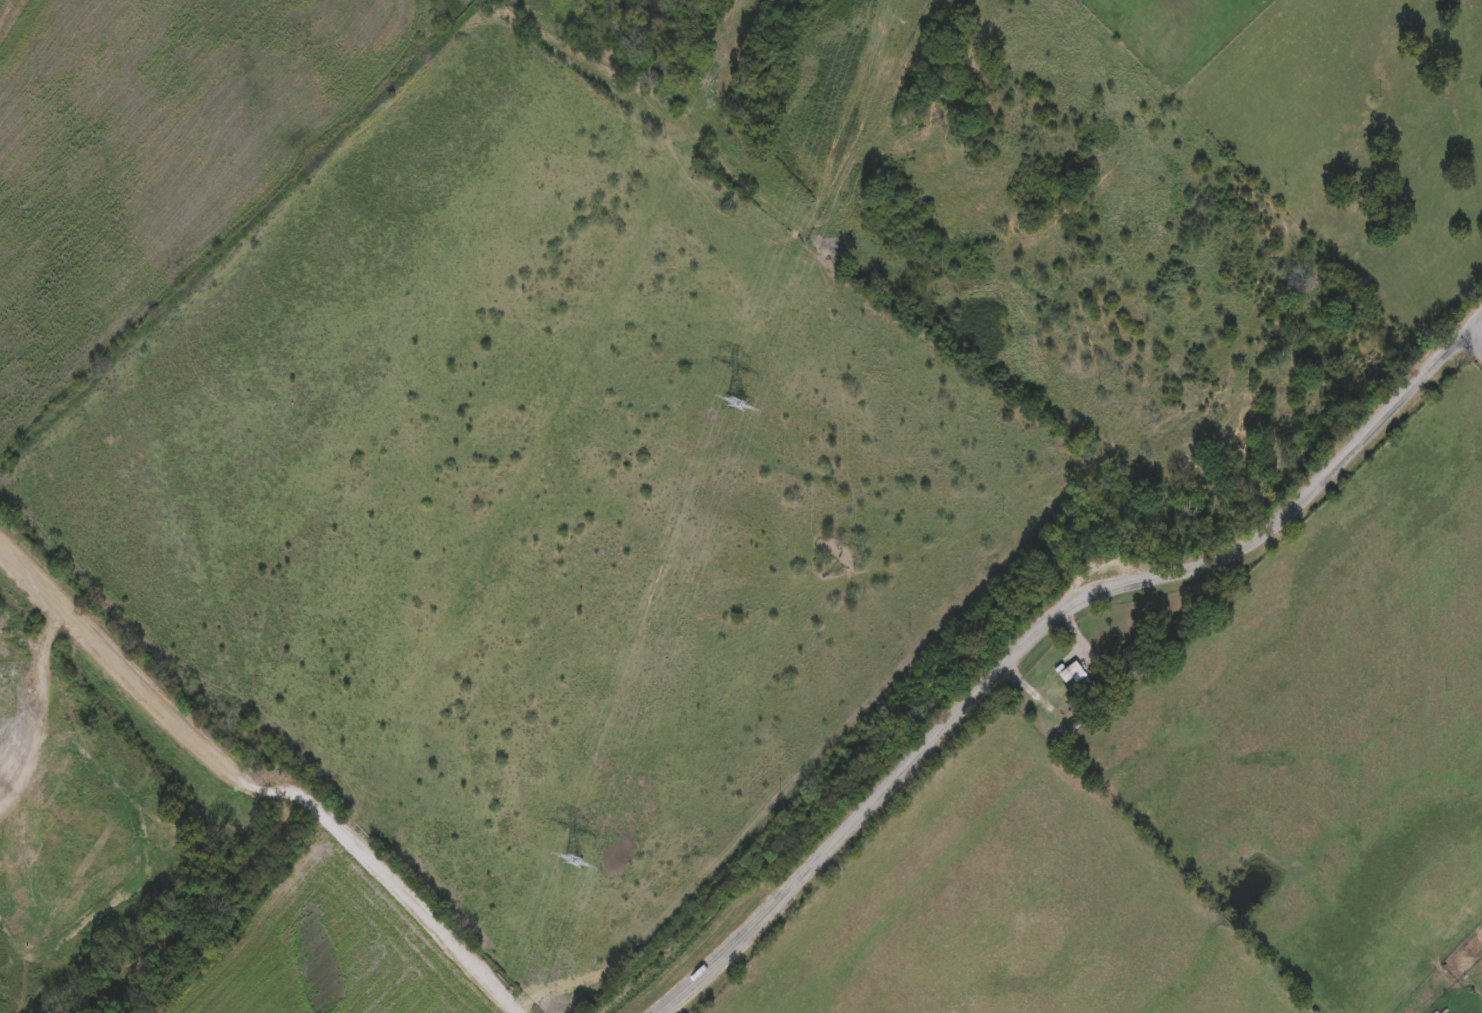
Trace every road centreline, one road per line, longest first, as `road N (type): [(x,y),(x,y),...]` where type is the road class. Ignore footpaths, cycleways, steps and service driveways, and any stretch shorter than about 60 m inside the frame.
road 1 (residential): [(1481,316),(1257,542),(1205,568),(1117,584),(1051,622),(670,1012)]
road 2 (residential): [(0,548),(213,754),(272,785),(312,791),(529,1012)]

